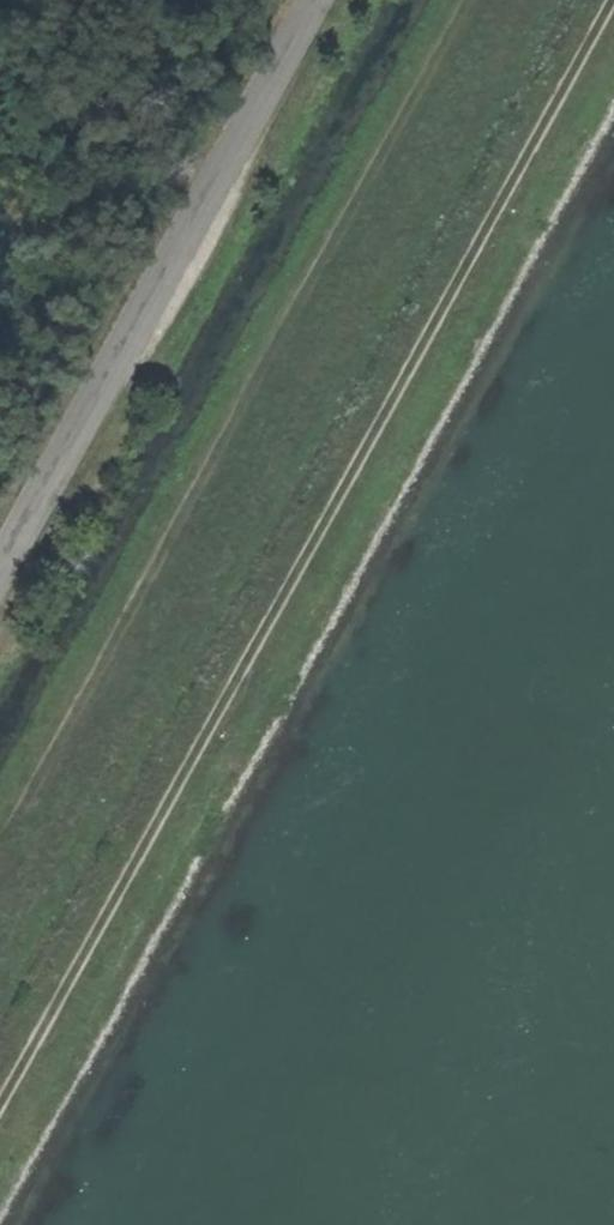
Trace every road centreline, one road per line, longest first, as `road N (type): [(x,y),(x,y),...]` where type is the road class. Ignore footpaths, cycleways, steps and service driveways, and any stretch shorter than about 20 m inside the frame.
road 1 (track): [(613,17),(0,1122)]
road 2 (track): [(463,0),(0,837)]

